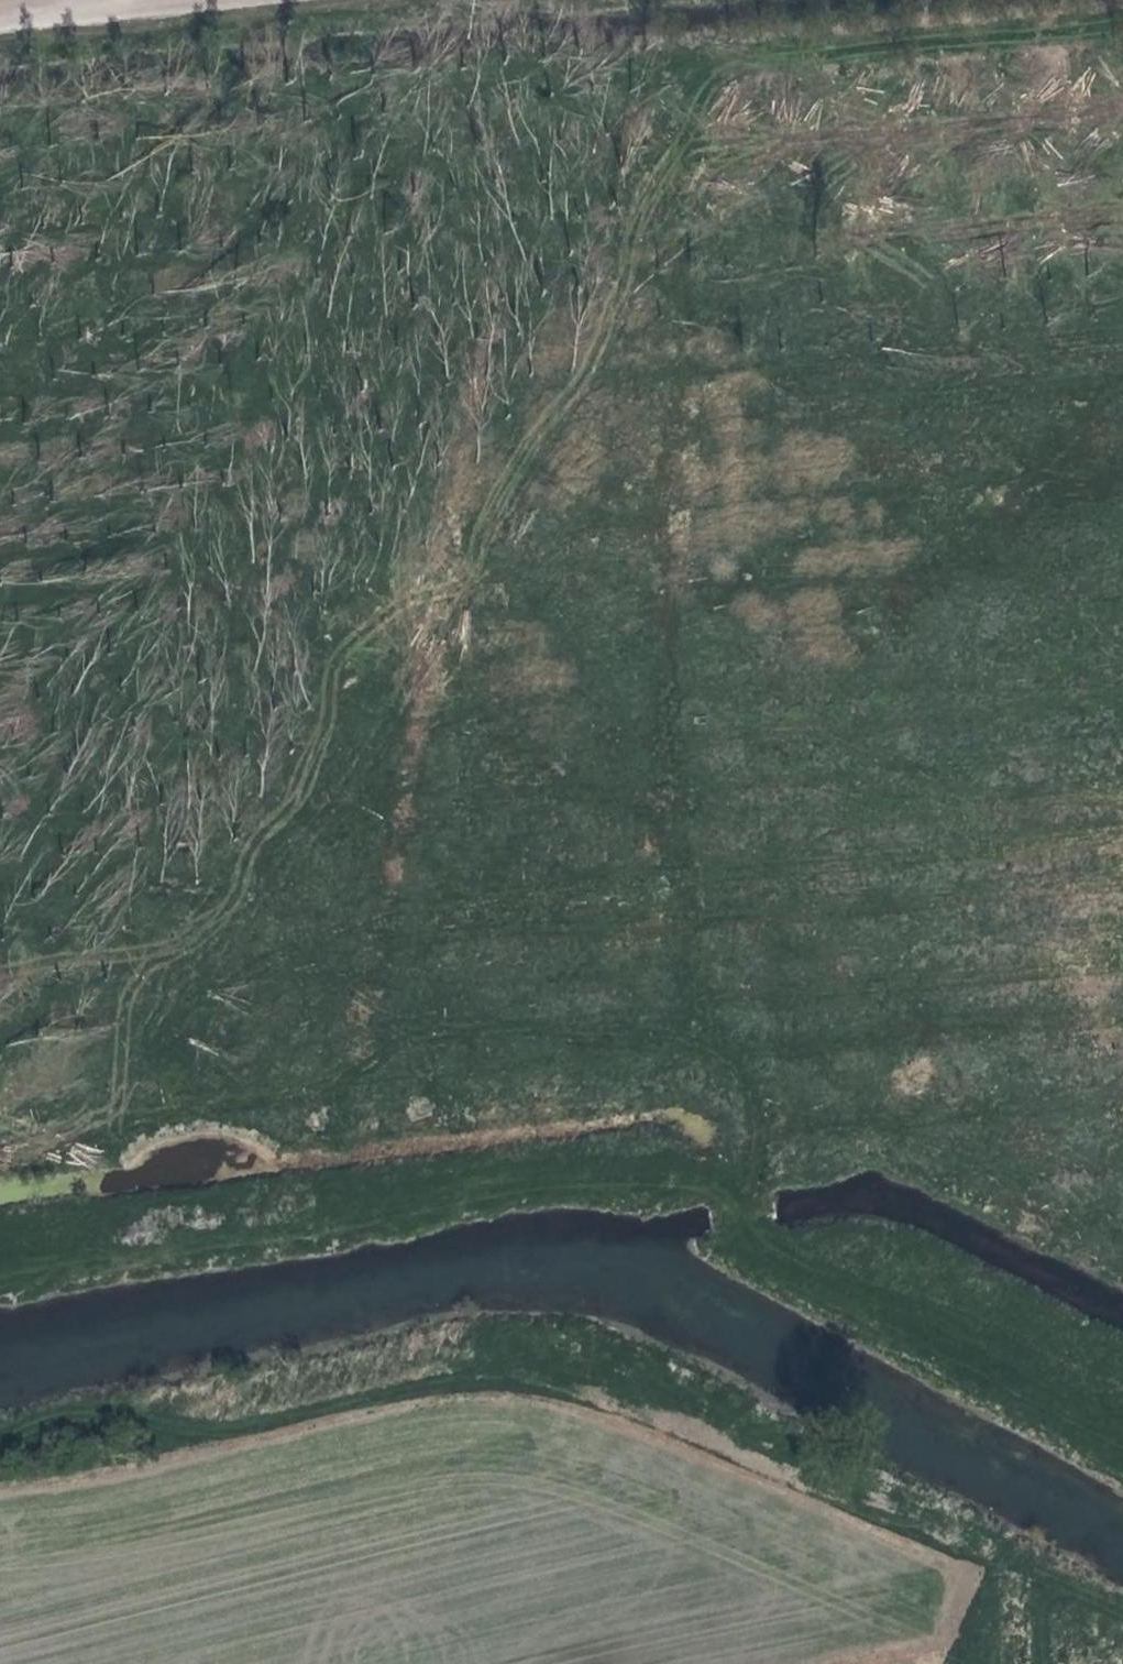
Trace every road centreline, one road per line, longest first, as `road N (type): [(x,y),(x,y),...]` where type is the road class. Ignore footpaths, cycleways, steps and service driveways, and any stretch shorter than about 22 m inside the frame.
road 1 (track): [(0,31),(382,0)]

